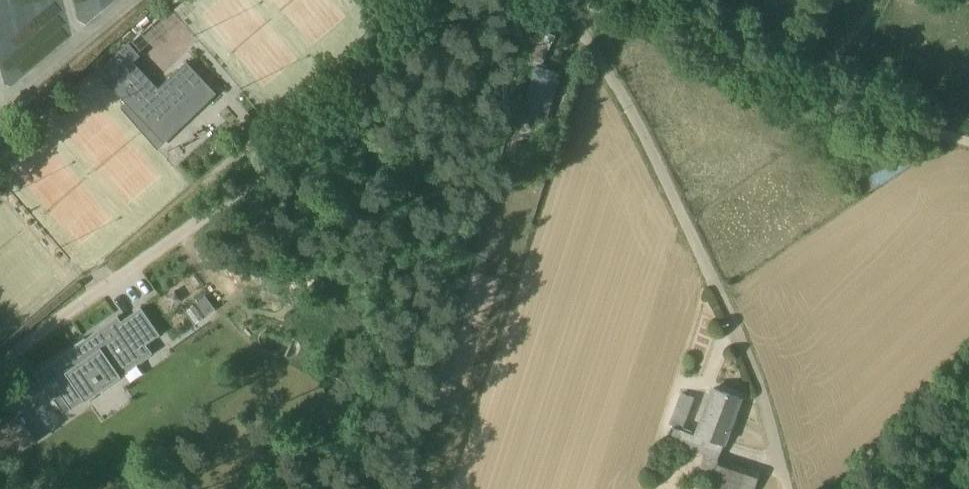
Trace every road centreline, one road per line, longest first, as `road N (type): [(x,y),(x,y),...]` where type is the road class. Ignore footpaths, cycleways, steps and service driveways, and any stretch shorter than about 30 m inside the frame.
road 1 (track): [(0,372),(366,104),(454,0)]
road 2 (unclassified): [(788,488),(750,369),(702,258),(562,0)]
road 3 (track): [(568,0),(715,68),(768,107),(968,145)]

